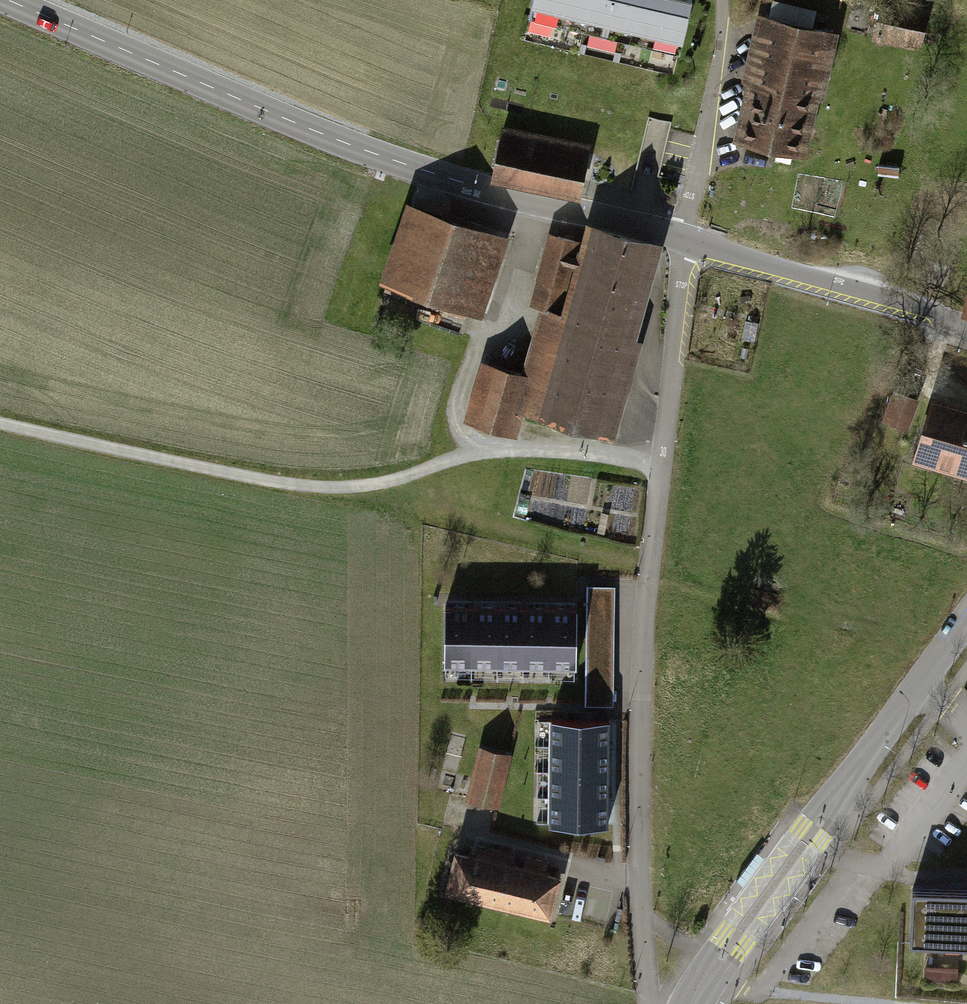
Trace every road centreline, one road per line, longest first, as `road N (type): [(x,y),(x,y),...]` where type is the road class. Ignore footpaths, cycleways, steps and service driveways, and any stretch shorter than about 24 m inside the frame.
road 1 (residential): [(647,1003),(634,761),(639,614),(684,237)]
road 2 (tertiary): [(6,0),(396,164),(684,237)]
road 3 (track): [(0,418),(313,494),(399,482),(466,452),(657,458)]
road 4 (residential): [(693,1003),(966,620)]
road 5 (tertiary): [(684,237),(966,327)]

